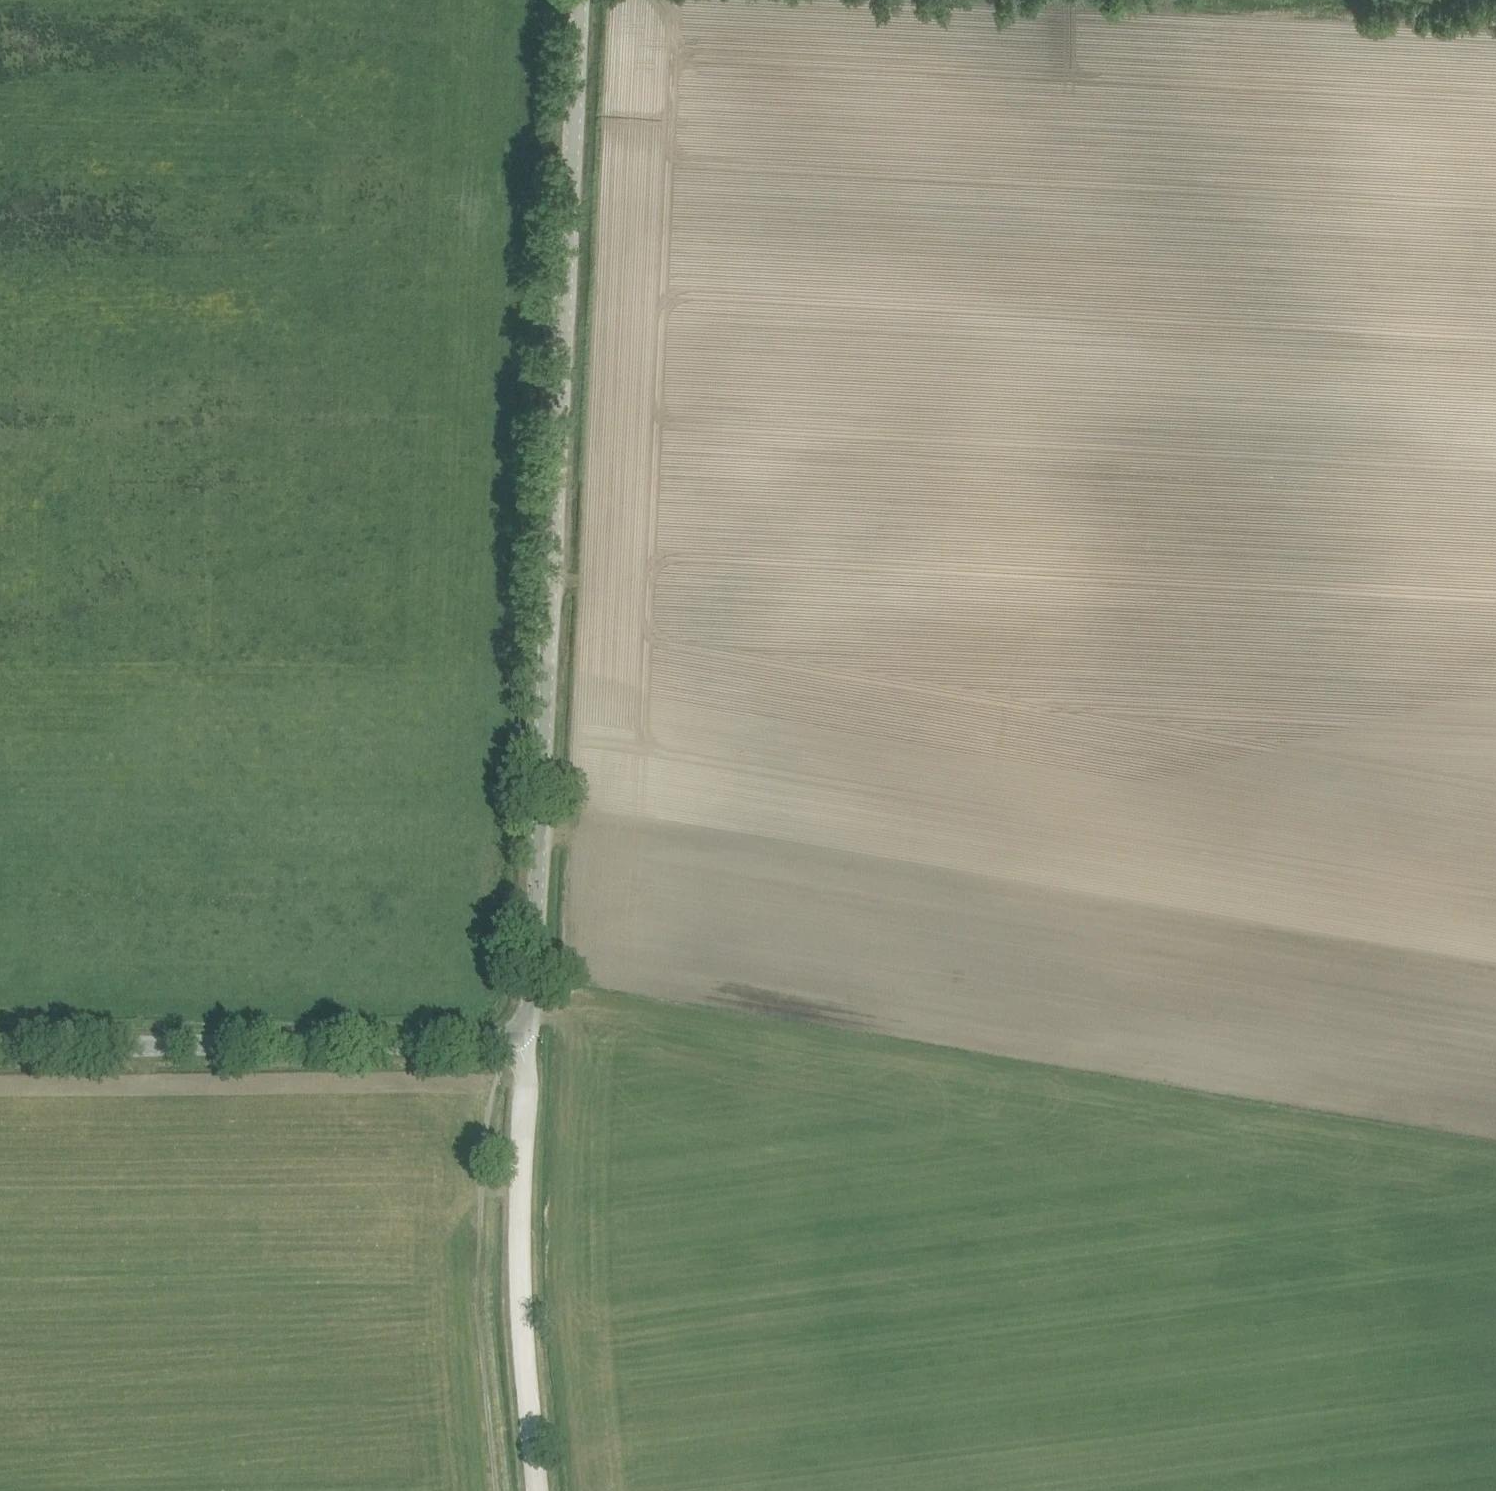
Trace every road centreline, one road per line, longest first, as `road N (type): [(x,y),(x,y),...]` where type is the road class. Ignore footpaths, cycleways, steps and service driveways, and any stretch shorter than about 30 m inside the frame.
road 1 (unclassified): [(581,0),(527,1055)]
road 2 (unclassified): [(0,1065),(527,1055)]
road 3 (unclassified): [(537,1490),(521,1324),(527,1055)]

